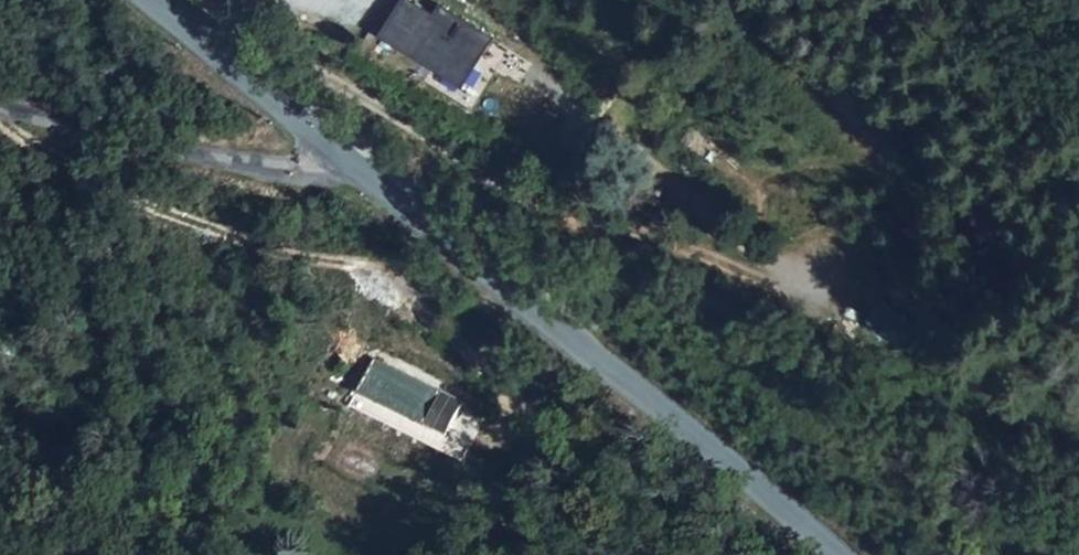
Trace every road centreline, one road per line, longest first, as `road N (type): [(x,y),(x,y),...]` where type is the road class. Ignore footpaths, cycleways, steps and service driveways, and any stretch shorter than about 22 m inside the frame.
road 1 (track): [(1037,554),(967,487),(724,316),(401,116),(190,0)]
road 2 (tertiary): [(151,0),(831,554)]
road 3 (track): [(1078,534),(967,487)]

